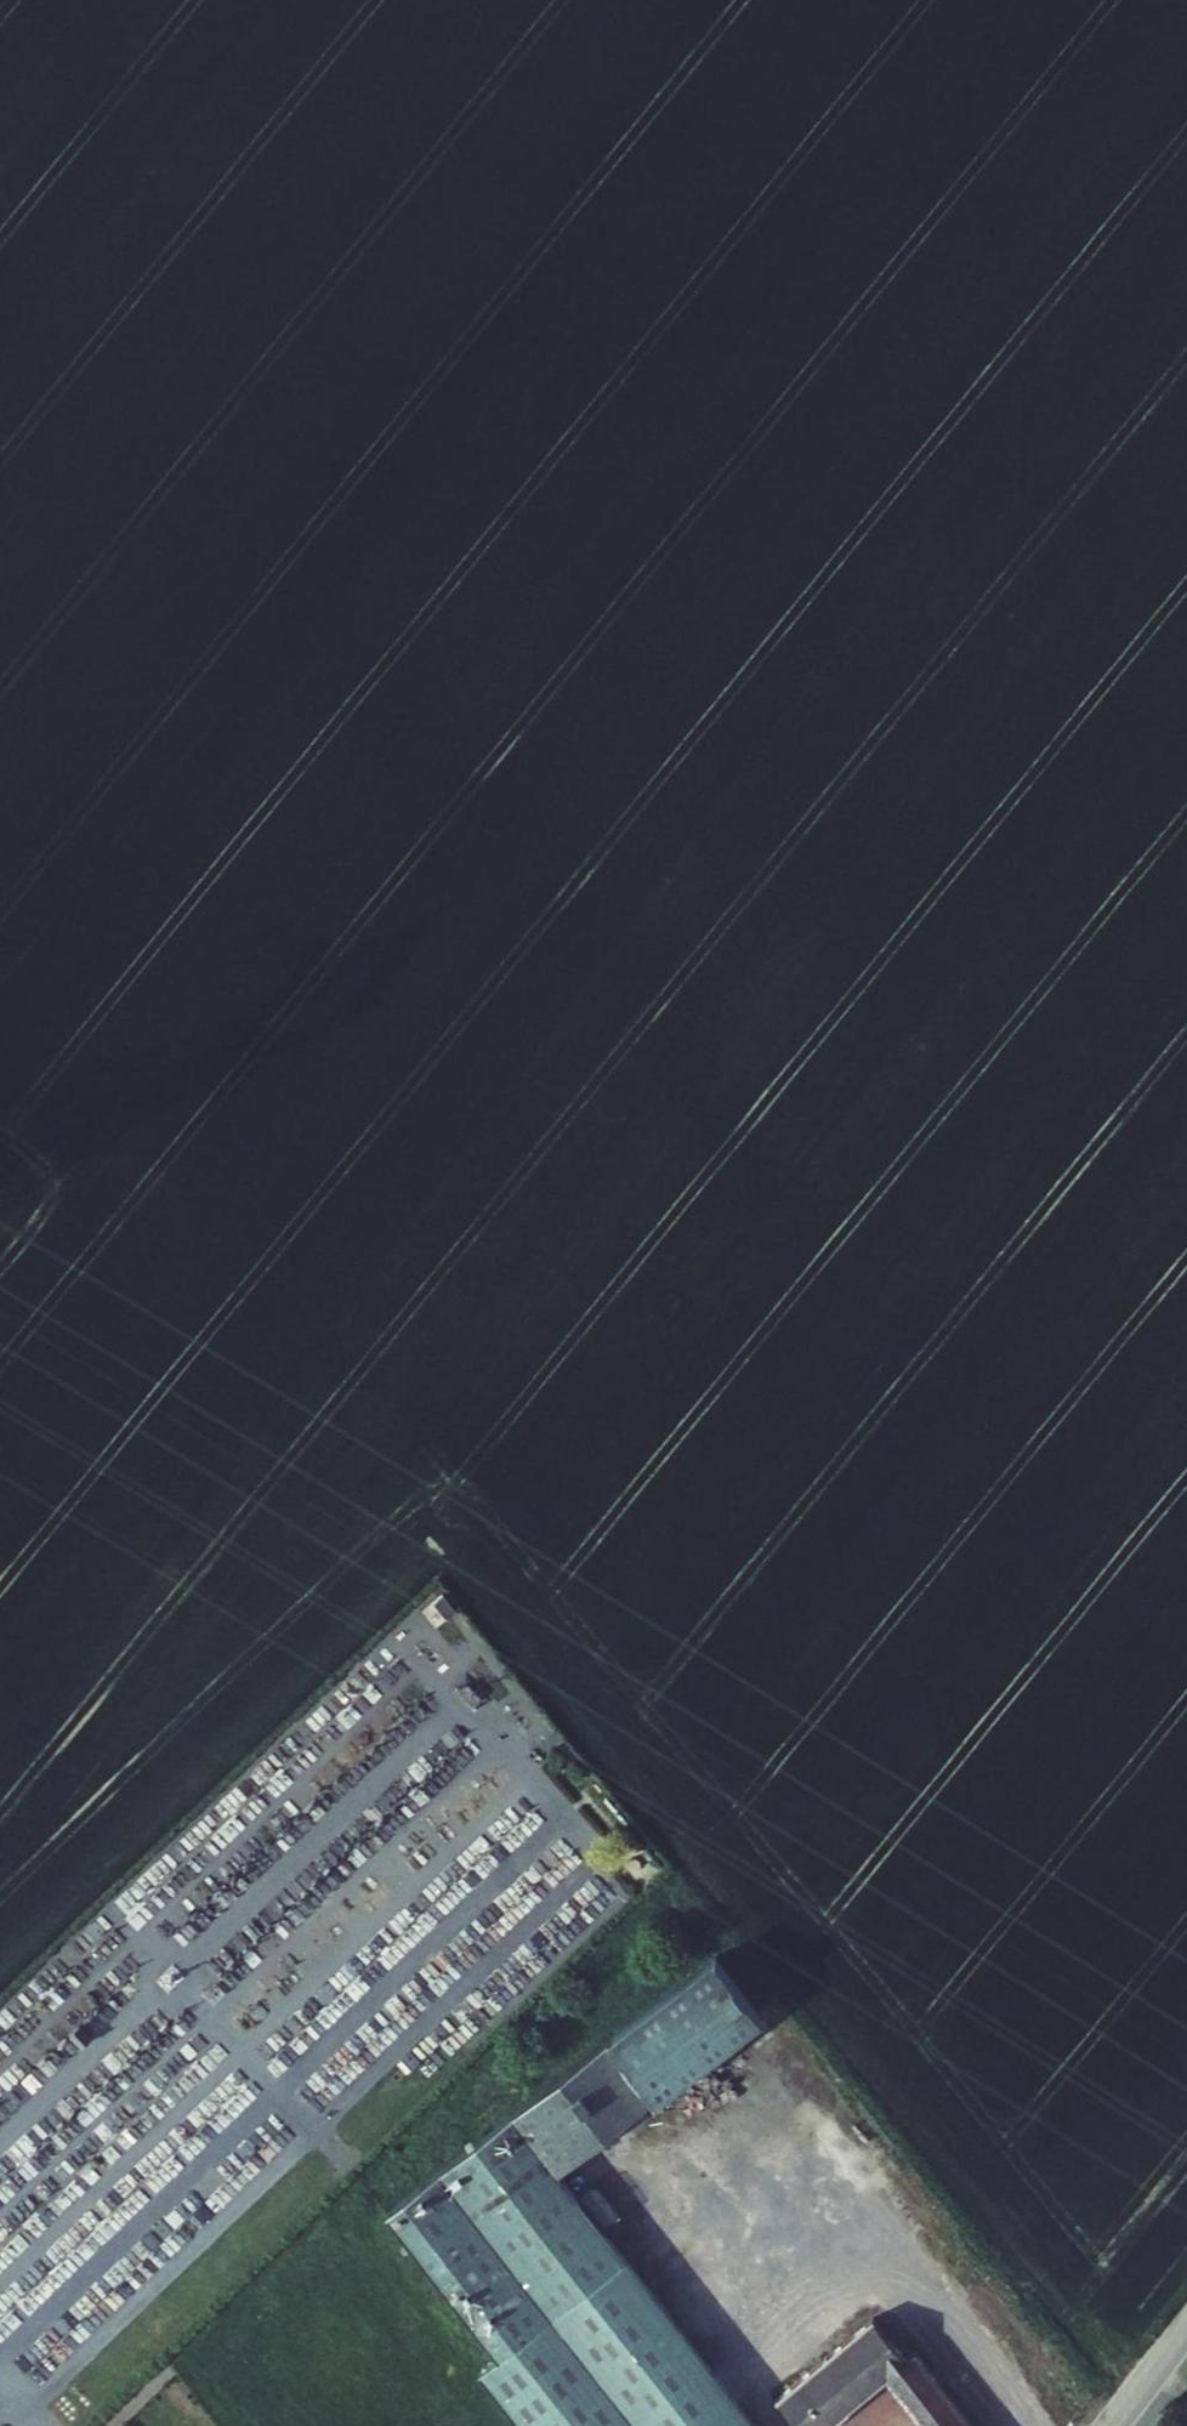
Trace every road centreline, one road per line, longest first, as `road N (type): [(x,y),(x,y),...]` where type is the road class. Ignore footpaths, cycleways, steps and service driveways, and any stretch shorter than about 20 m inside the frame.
road 1 (residential): [(1186,2328),(1112,2425)]

